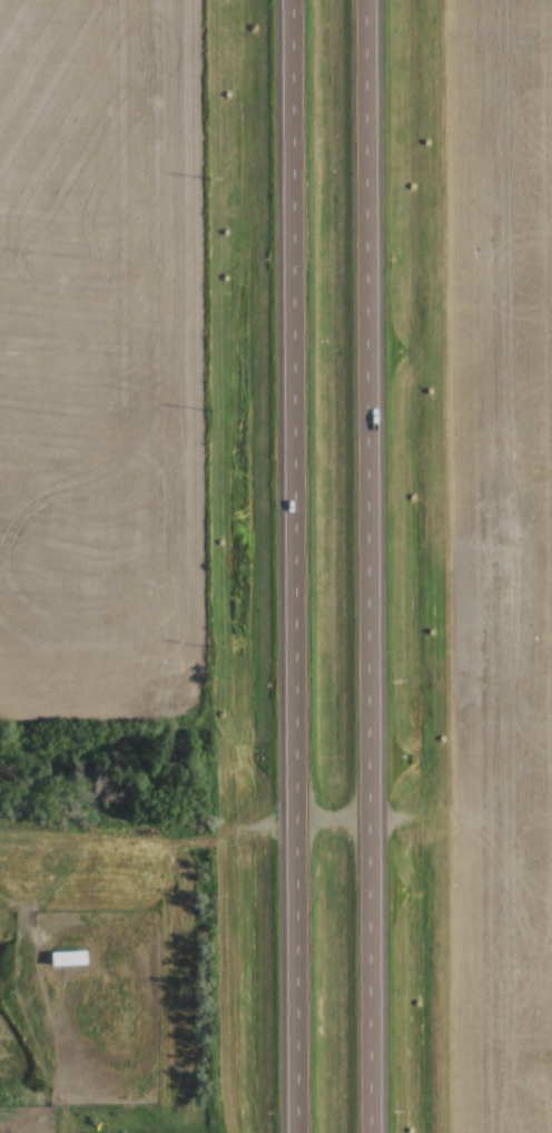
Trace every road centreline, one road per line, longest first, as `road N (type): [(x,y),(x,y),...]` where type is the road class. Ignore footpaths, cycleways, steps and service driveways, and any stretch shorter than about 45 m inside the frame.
road 1 (trunk): [(285,0),(284,1132)]
road 2 (trunk): [(364,1132),(363,0)]

